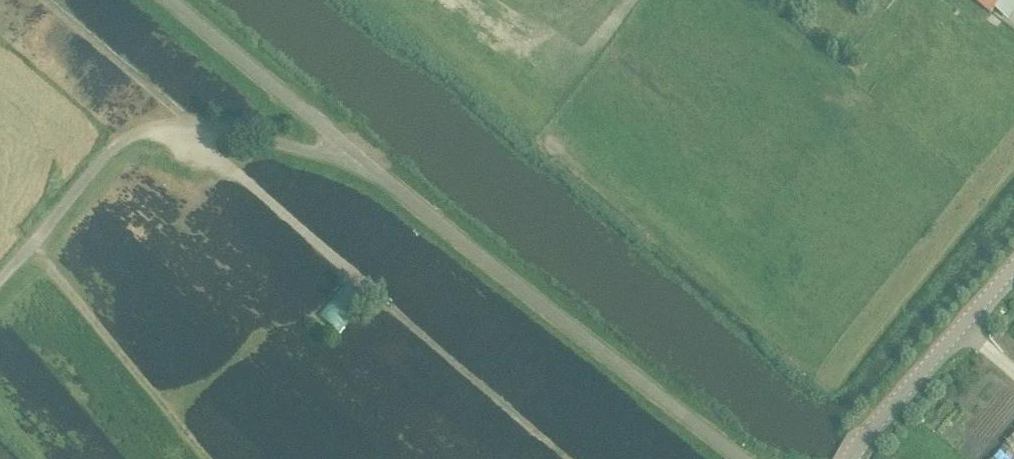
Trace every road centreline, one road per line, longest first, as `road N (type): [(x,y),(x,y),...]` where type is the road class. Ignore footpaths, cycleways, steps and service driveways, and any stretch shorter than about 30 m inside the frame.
road 1 (track): [(176,124),(574,458)]
road 2 (unclassified): [(742,458),(356,155)]
road 3 (unclassified): [(0,277),(116,145),(137,134),(209,125),(356,155)]
road 4 (tertiary): [(854,458),(870,430),(1013,264)]
road 5 (unclassified): [(356,155),(170,0)]

